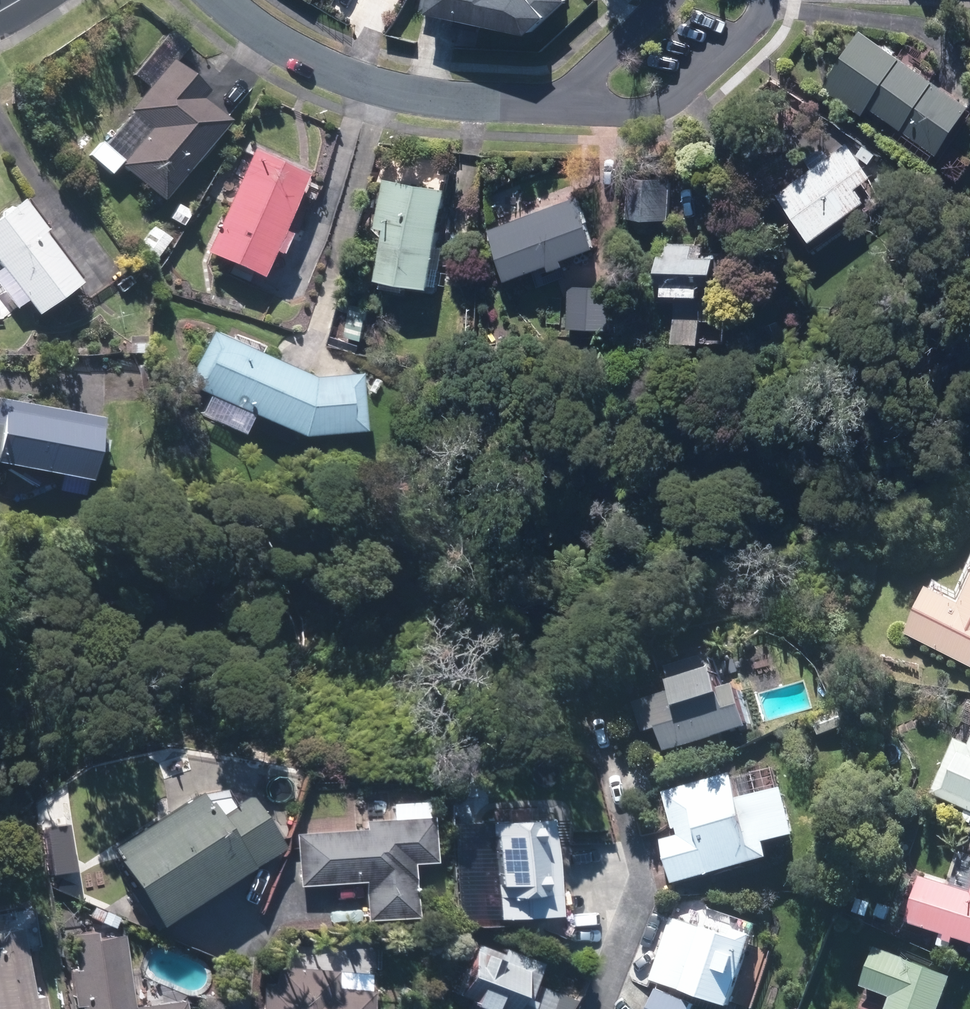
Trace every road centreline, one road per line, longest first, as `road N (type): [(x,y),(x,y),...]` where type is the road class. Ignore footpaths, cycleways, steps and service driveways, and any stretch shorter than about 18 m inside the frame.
road 1 (residential): [(563,102),(414,92),(315,64),(219,0)]
road 2 (residential): [(563,102),(627,107),(653,101),(734,45),(754,0)]
road 3 (residential): [(676,0),(563,102)]

